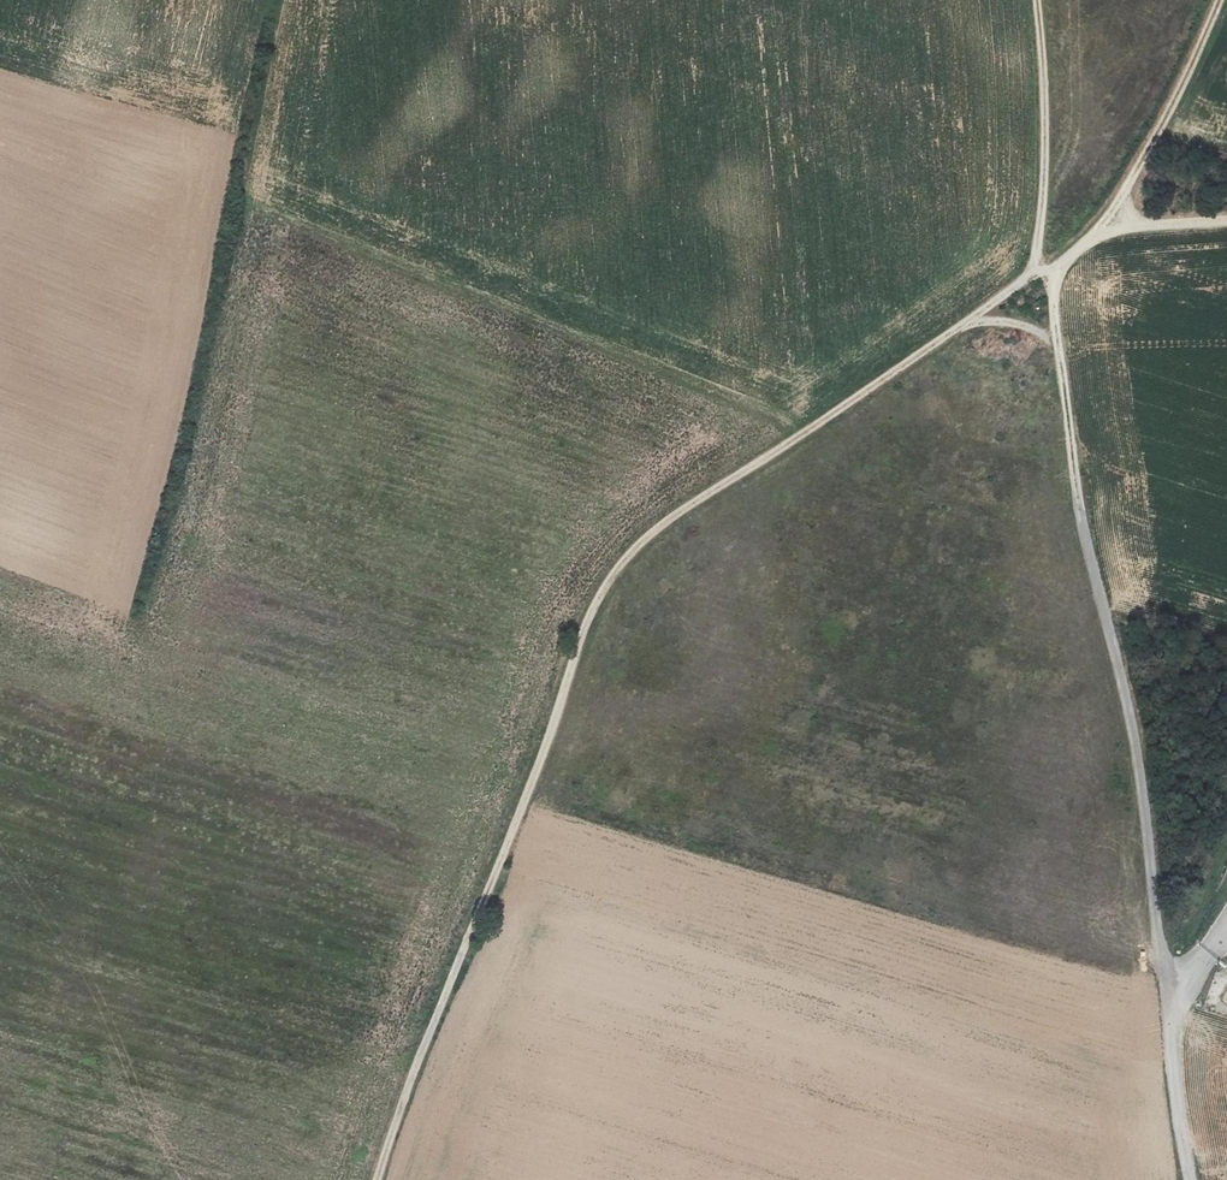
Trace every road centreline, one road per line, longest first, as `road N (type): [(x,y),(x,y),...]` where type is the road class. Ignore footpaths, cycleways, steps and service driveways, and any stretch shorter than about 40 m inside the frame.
road 1 (track): [(1036,0),(1042,272),(672,515),(607,580),(377,1179)]
road 2 (track): [(1219,0),(1182,87),(1092,238),(1042,272),(1082,529),(1134,725),(1190,1179)]
road 3 (track): [(1092,238),(1226,218)]

